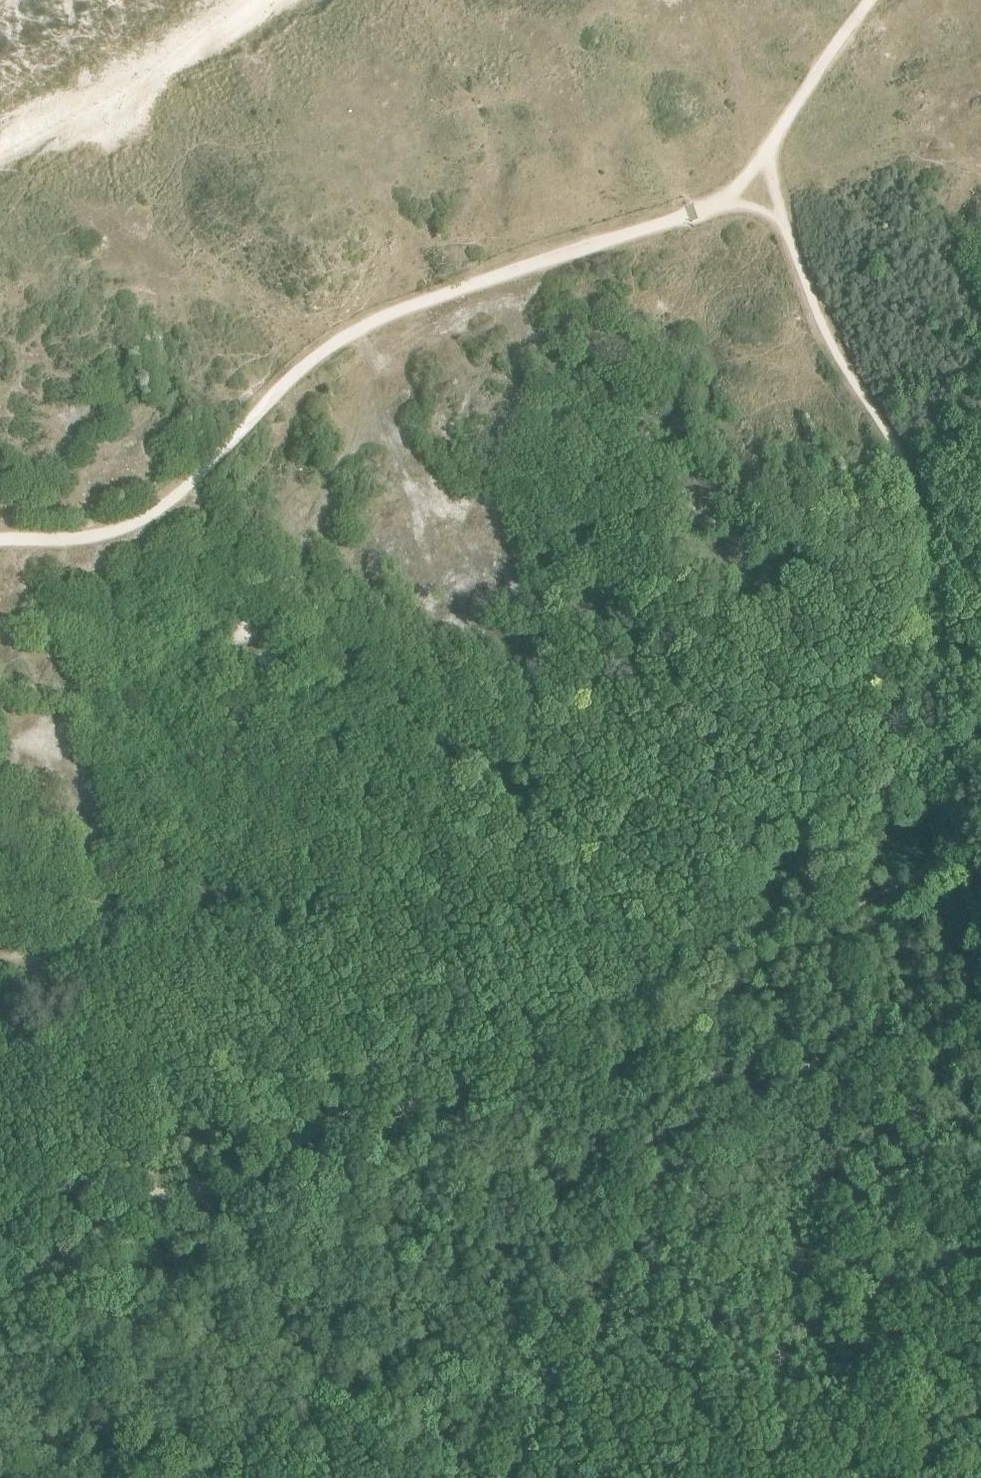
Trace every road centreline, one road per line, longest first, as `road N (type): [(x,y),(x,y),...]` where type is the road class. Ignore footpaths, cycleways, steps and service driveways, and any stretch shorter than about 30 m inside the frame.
road 1 (track): [(0,538),(113,535),(184,491),(335,342),(409,305),(692,213),(752,185)]
road 2 (track): [(752,185),(871,0)]

